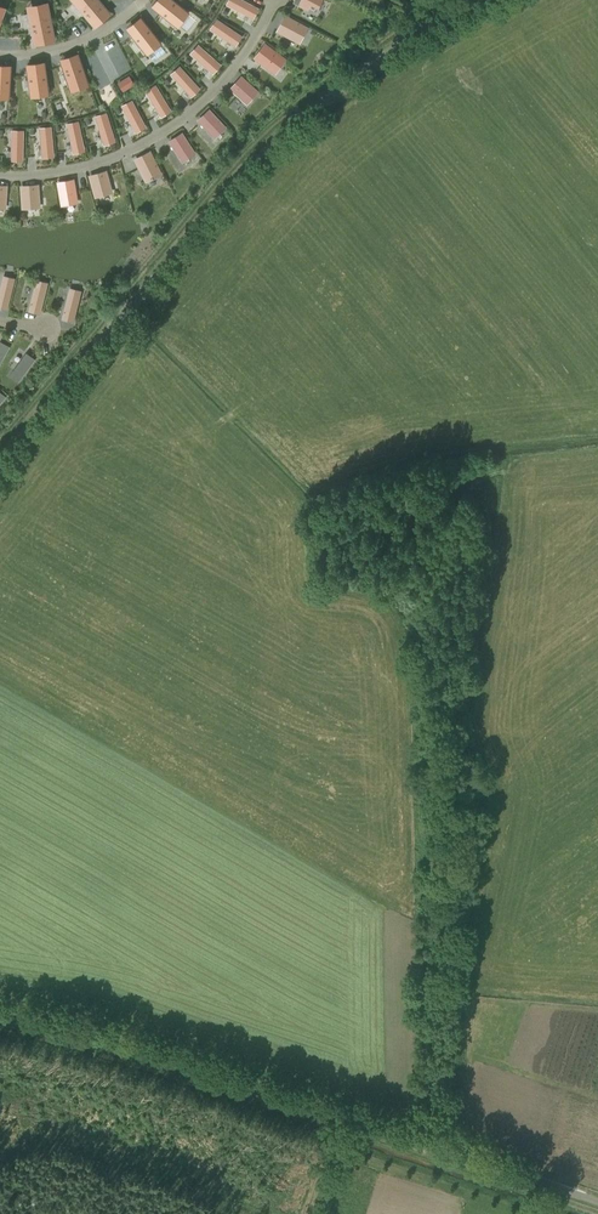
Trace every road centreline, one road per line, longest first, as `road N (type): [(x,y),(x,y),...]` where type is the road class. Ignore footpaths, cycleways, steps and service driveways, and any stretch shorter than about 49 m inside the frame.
road 1 (unclassified): [(0,456),(271,147),(374,60),(463,0)]
road 2 (unclassified): [(597,1206),(92,1033),(0,1012)]

